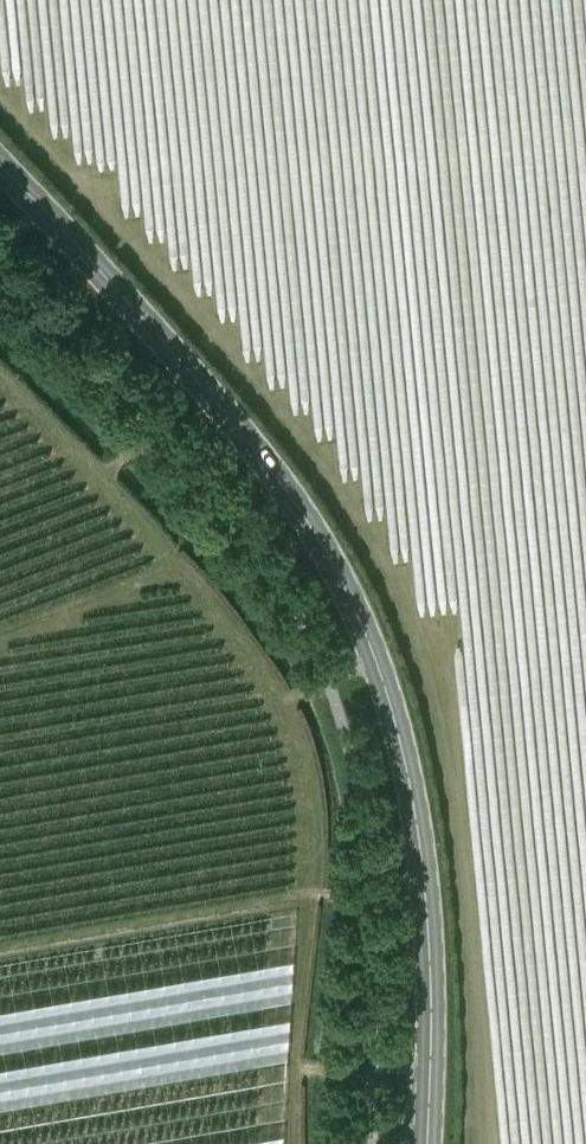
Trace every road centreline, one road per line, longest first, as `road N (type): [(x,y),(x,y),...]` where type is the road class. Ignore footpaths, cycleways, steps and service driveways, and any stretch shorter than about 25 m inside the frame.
road 1 (secondary): [(427,1143),(432,1010),(422,854),(397,731),(350,598),(317,533),(226,413),(0,164)]

